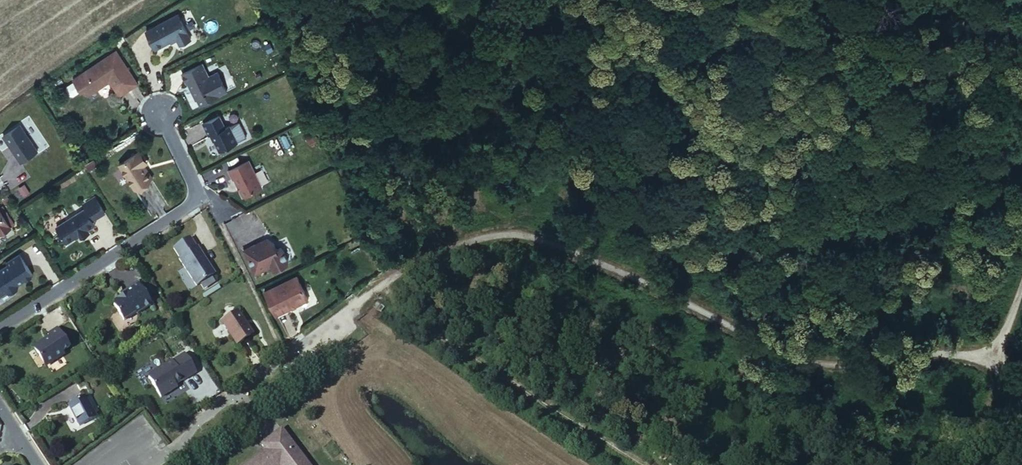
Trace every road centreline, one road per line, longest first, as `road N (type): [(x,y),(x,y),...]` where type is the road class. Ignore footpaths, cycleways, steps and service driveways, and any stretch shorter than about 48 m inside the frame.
road 1 (track): [(386,285),(499,234),(568,252),(796,359),(822,364),(936,351),(993,361)]
road 2 (residential): [(0,326),(188,206),(190,186),(156,108)]
road 3 (track): [(384,287),(459,346),(658,464)]
road 4 (residential): [(386,285),(206,416),(166,459)]
road 5 (track): [(1021,282),(993,361),(1021,384)]

